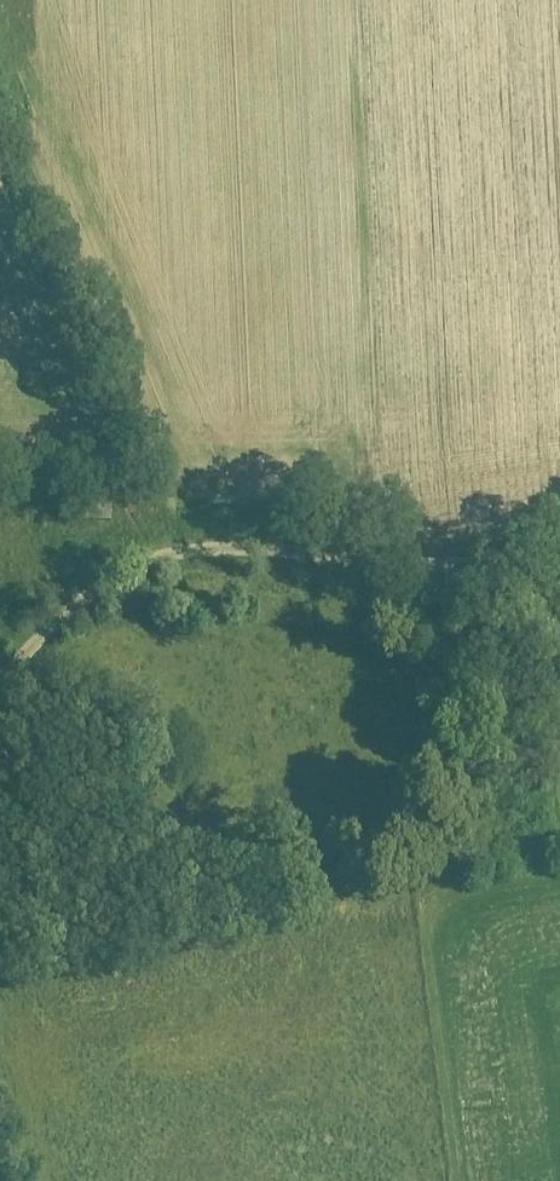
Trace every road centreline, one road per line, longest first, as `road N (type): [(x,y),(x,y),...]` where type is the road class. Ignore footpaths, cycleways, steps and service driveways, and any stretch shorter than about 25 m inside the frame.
road 1 (unclassified): [(559,564),(464,564),(183,538),(98,575),(0,675)]

